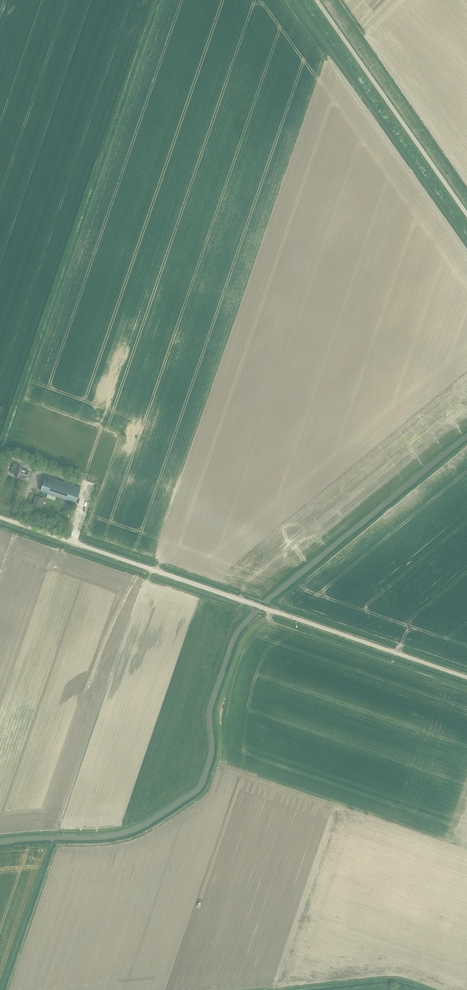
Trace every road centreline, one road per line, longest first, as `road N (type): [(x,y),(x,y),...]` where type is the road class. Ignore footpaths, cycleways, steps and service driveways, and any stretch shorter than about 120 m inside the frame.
road 1 (unclassified): [(466,677),(0,517)]
road 2 (unclassified): [(466,214),(317,0)]

